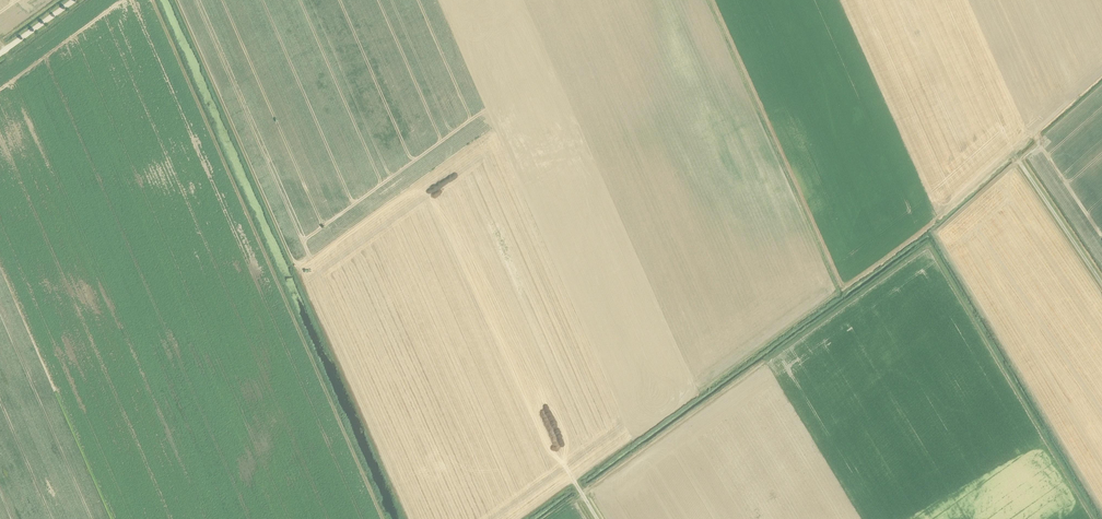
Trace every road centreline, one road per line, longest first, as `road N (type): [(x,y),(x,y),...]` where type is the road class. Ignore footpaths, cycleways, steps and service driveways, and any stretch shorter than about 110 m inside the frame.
road 1 (track): [(1101,286),(1018,162)]

